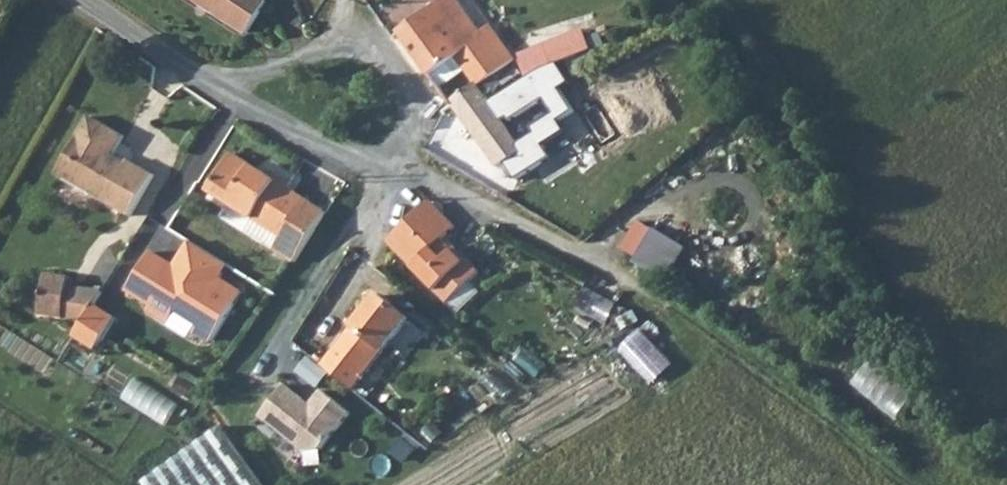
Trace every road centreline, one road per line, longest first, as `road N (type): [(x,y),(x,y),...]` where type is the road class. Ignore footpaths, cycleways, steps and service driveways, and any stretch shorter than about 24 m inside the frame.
road 1 (residential): [(206,78),(355,162),(382,164),(401,155),(413,130),(415,98),(392,65),(359,50),(322,52),(250,75)]
road 2 (residential): [(90,0),(206,78)]

